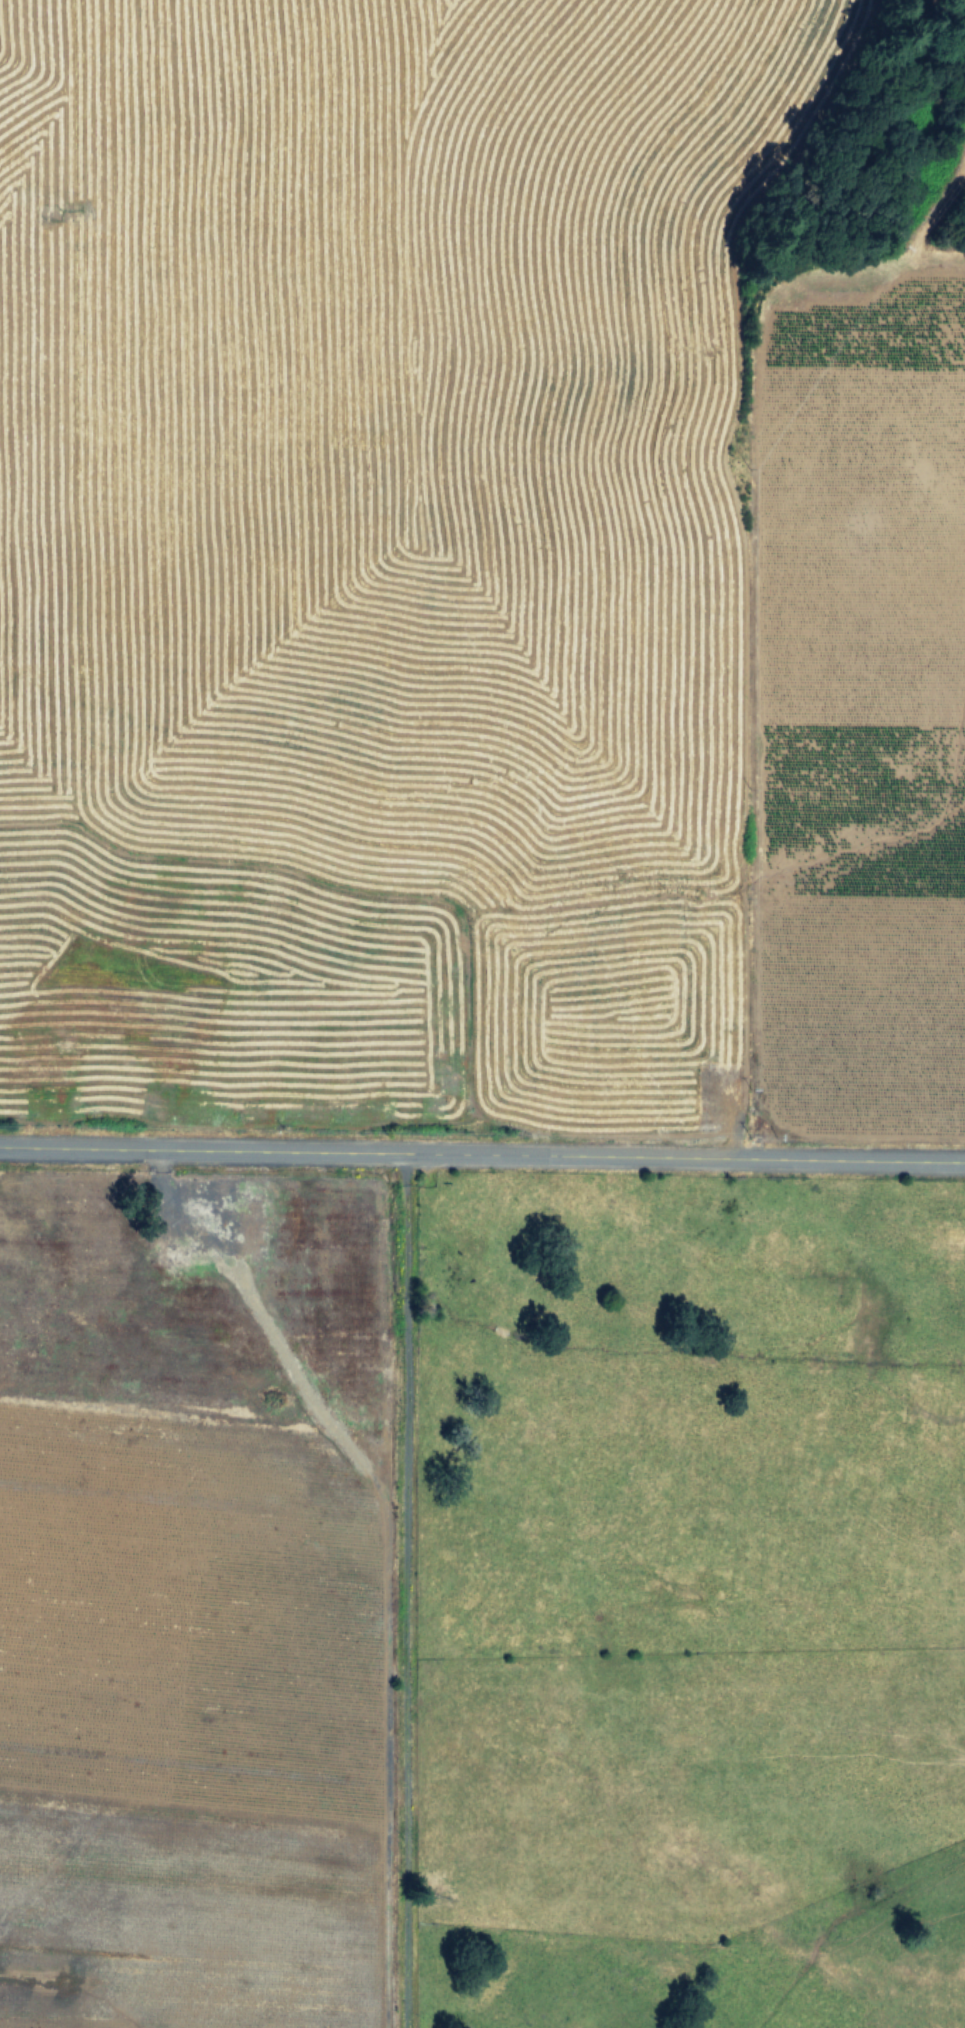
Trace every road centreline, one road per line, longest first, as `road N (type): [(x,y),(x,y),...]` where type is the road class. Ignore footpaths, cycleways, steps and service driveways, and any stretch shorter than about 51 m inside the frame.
road 1 (tertiary): [(0,1151),(964,1166)]

